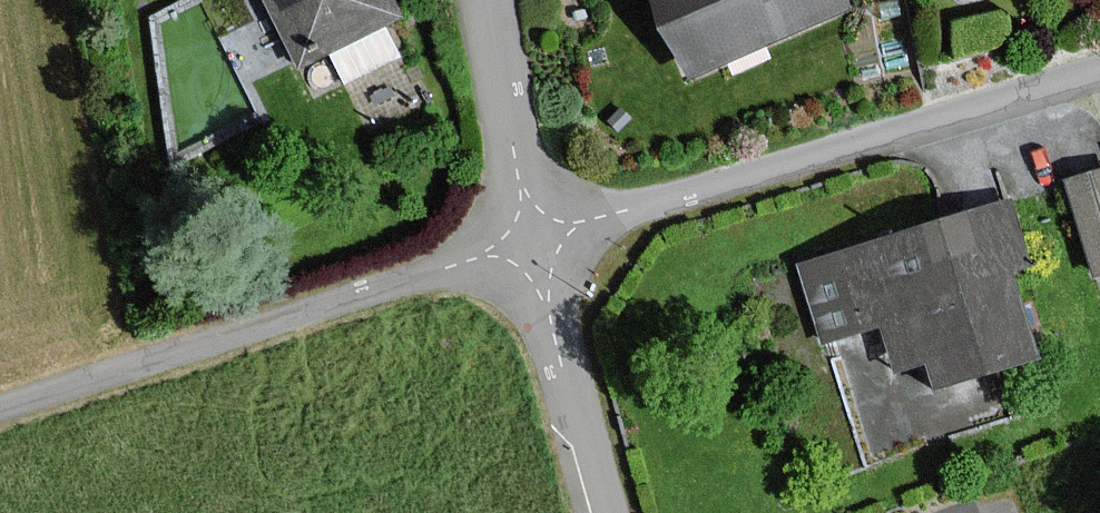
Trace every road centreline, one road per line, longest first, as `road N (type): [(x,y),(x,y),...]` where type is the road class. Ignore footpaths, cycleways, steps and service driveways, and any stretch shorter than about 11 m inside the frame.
road 1 (residential): [(539,233),(1099,70)]
road 2 (residential): [(0,406),(539,233)]
road 3 (residential): [(611,512),(539,233)]
road 4 (residential): [(539,233),(494,0)]

